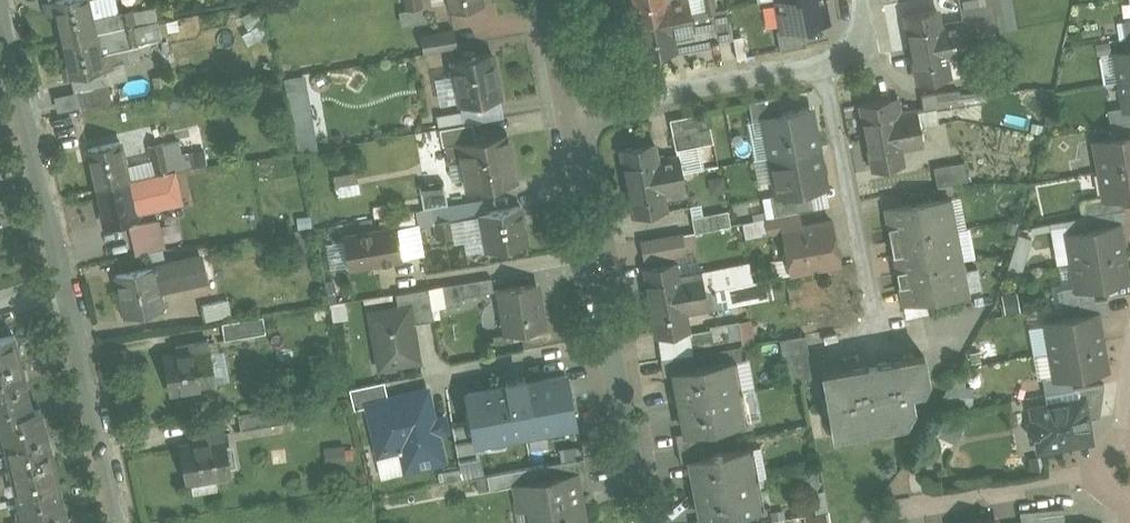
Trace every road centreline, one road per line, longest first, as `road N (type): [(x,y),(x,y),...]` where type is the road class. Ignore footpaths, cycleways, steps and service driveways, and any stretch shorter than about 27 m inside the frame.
road 1 (residential): [(644,522),(568,112)]
road 2 (residential): [(0,20),(63,288)]
road 3 (residential): [(568,112),(827,63)]
road 4 (residential): [(827,63),(874,322)]
road 5 (residential): [(1118,472),(879,510),(869,522)]
road 6 (residential): [(63,288),(116,522)]

